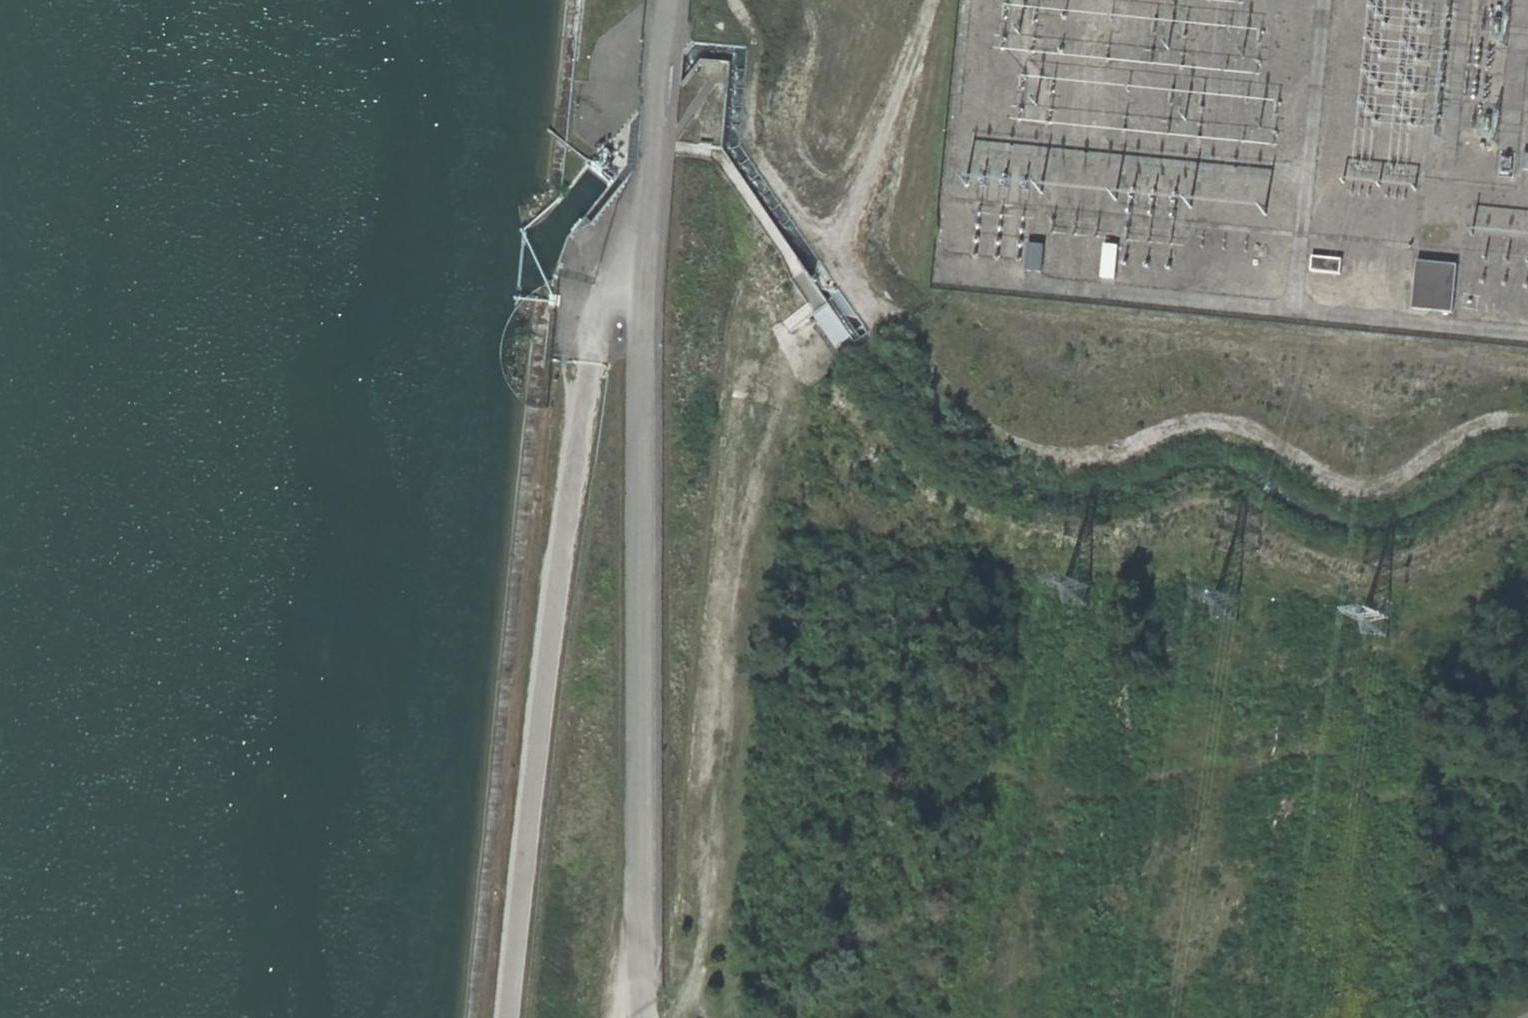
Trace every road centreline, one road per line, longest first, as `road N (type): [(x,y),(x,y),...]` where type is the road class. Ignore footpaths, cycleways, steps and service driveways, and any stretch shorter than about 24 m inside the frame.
road 1 (unclassified): [(671,0),(641,270),(646,1017)]

